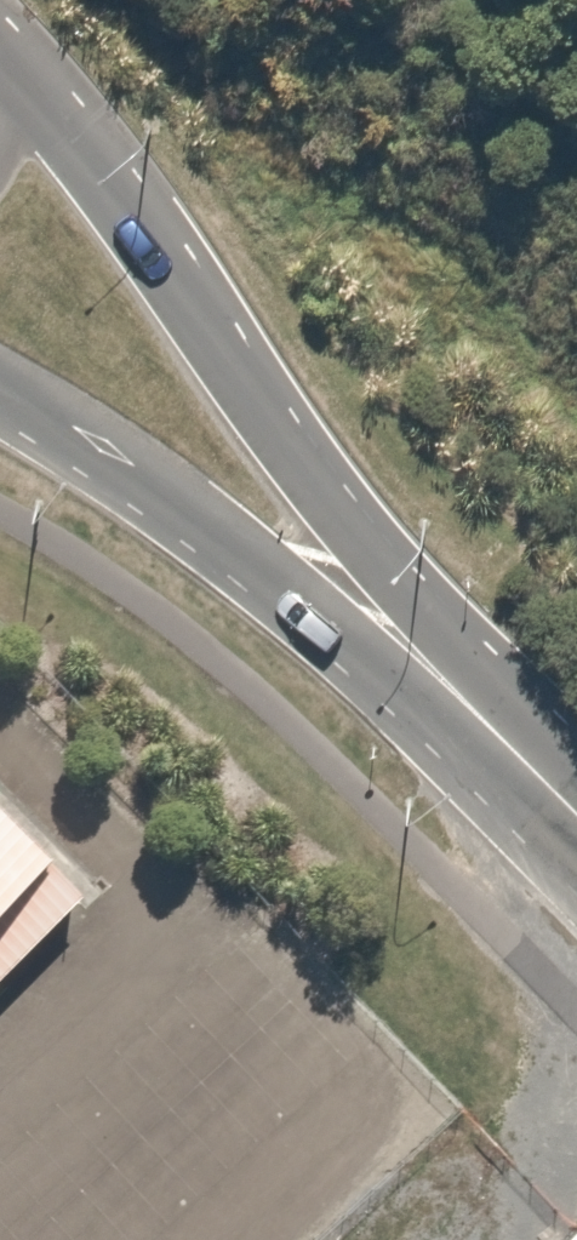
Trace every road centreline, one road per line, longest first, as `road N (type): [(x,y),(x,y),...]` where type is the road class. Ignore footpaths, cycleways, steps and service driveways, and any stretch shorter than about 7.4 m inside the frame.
road 1 (secondary): [(8,52),(209,318),(524,764)]
road 2 (secondary): [(524,764),(246,547),(0,389)]

